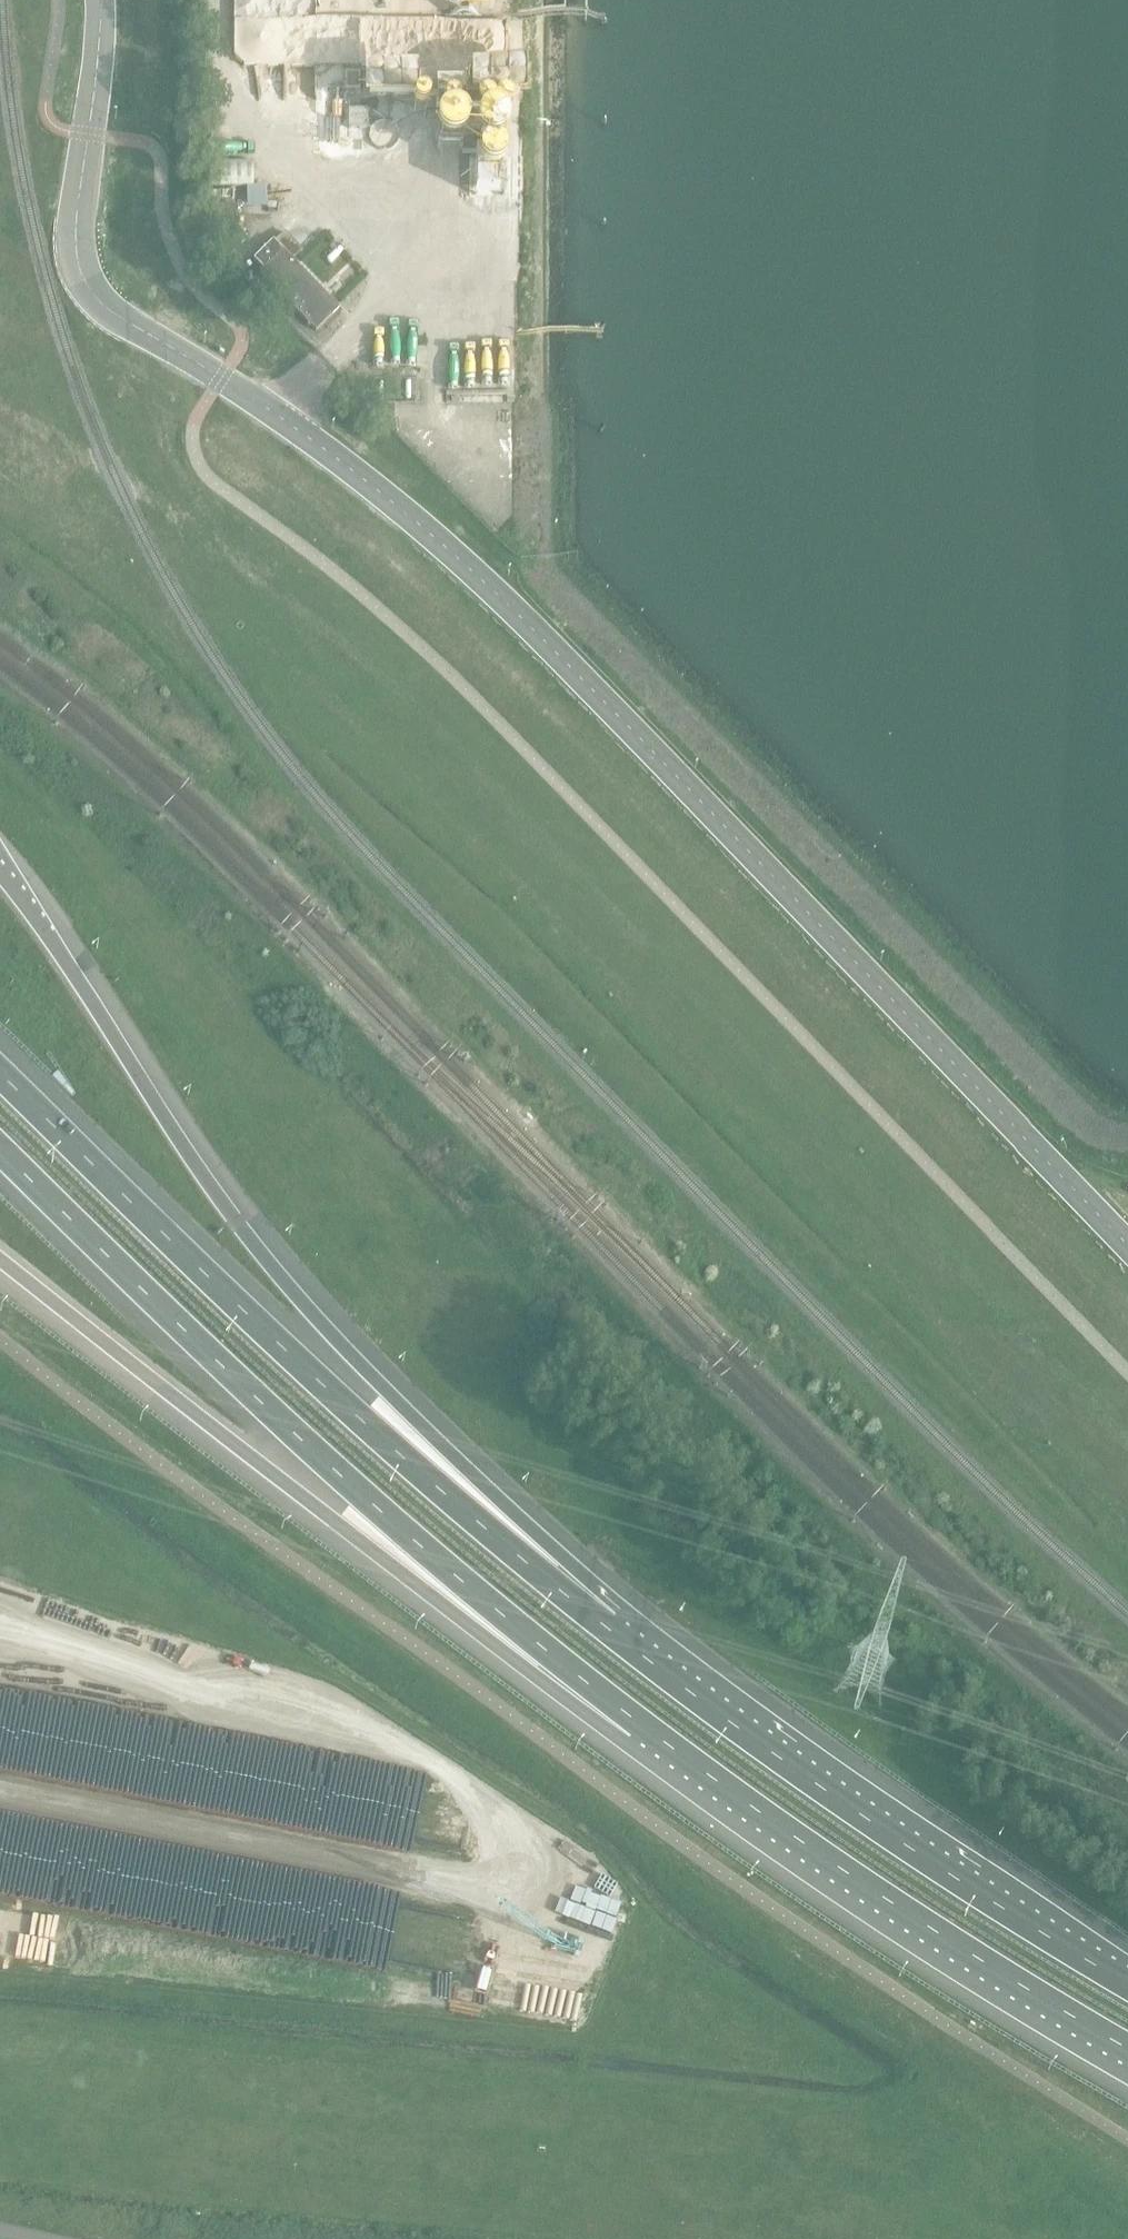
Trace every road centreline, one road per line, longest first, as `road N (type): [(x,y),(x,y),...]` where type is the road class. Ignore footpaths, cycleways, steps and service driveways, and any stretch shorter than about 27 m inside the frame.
road 1 (unclassified): [(1127,1246),(432,535),(272,412),(106,308),(89,288),(75,231),(99,0)]
road 2 (motorway): [(614,1627),(544,1538),(313,1316),(241,1224),(0,871)]
road 3 (motorway): [(0,1148),(262,1402),(647,1731)]
road 4 (motorway): [(614,1627),(517,1559),(292,1357),(0,1072)]
road 5 (motorway): [(0,1255),(367,1550),(647,1731)]
road 6 (motorway): [(1127,1987),(848,1809),(614,1627)]
road 7 (motorway): [(647,1731),(1127,2049)]

